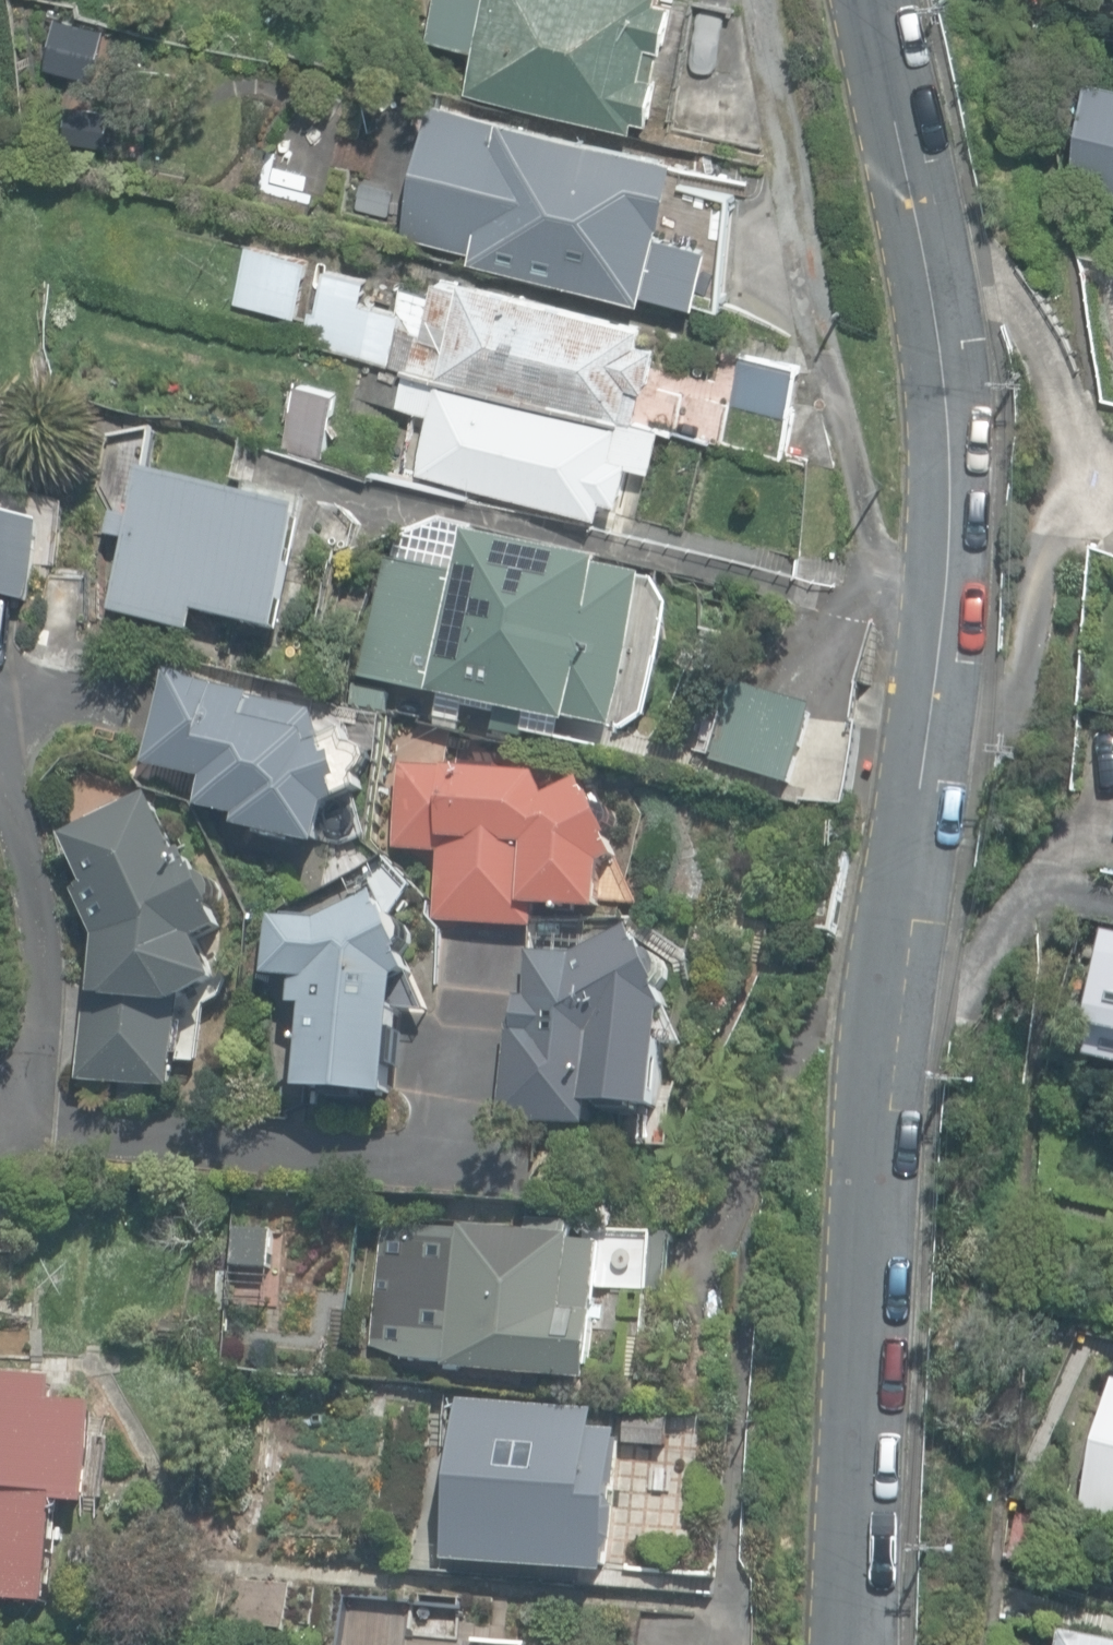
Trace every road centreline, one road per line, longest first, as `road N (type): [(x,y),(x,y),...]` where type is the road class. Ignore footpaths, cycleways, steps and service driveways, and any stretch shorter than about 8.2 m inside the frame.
road 1 (residential): [(870,0),(929,275),(952,491),(863,1231),(851,1644)]

